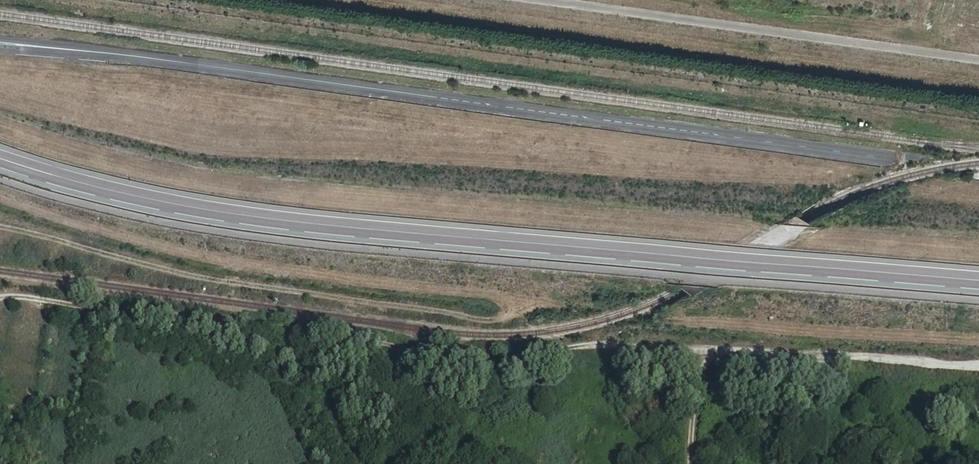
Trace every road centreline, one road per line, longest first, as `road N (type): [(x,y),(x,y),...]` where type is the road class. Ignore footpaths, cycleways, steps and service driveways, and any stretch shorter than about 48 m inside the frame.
road 1 (tertiary): [(0,159),(210,211),(978,280)]
road 2 (track): [(978,364),(574,348),(468,362),(348,336),(0,300)]
road 3 (track): [(554,352),(514,316),(479,318),(253,286),(0,227)]

